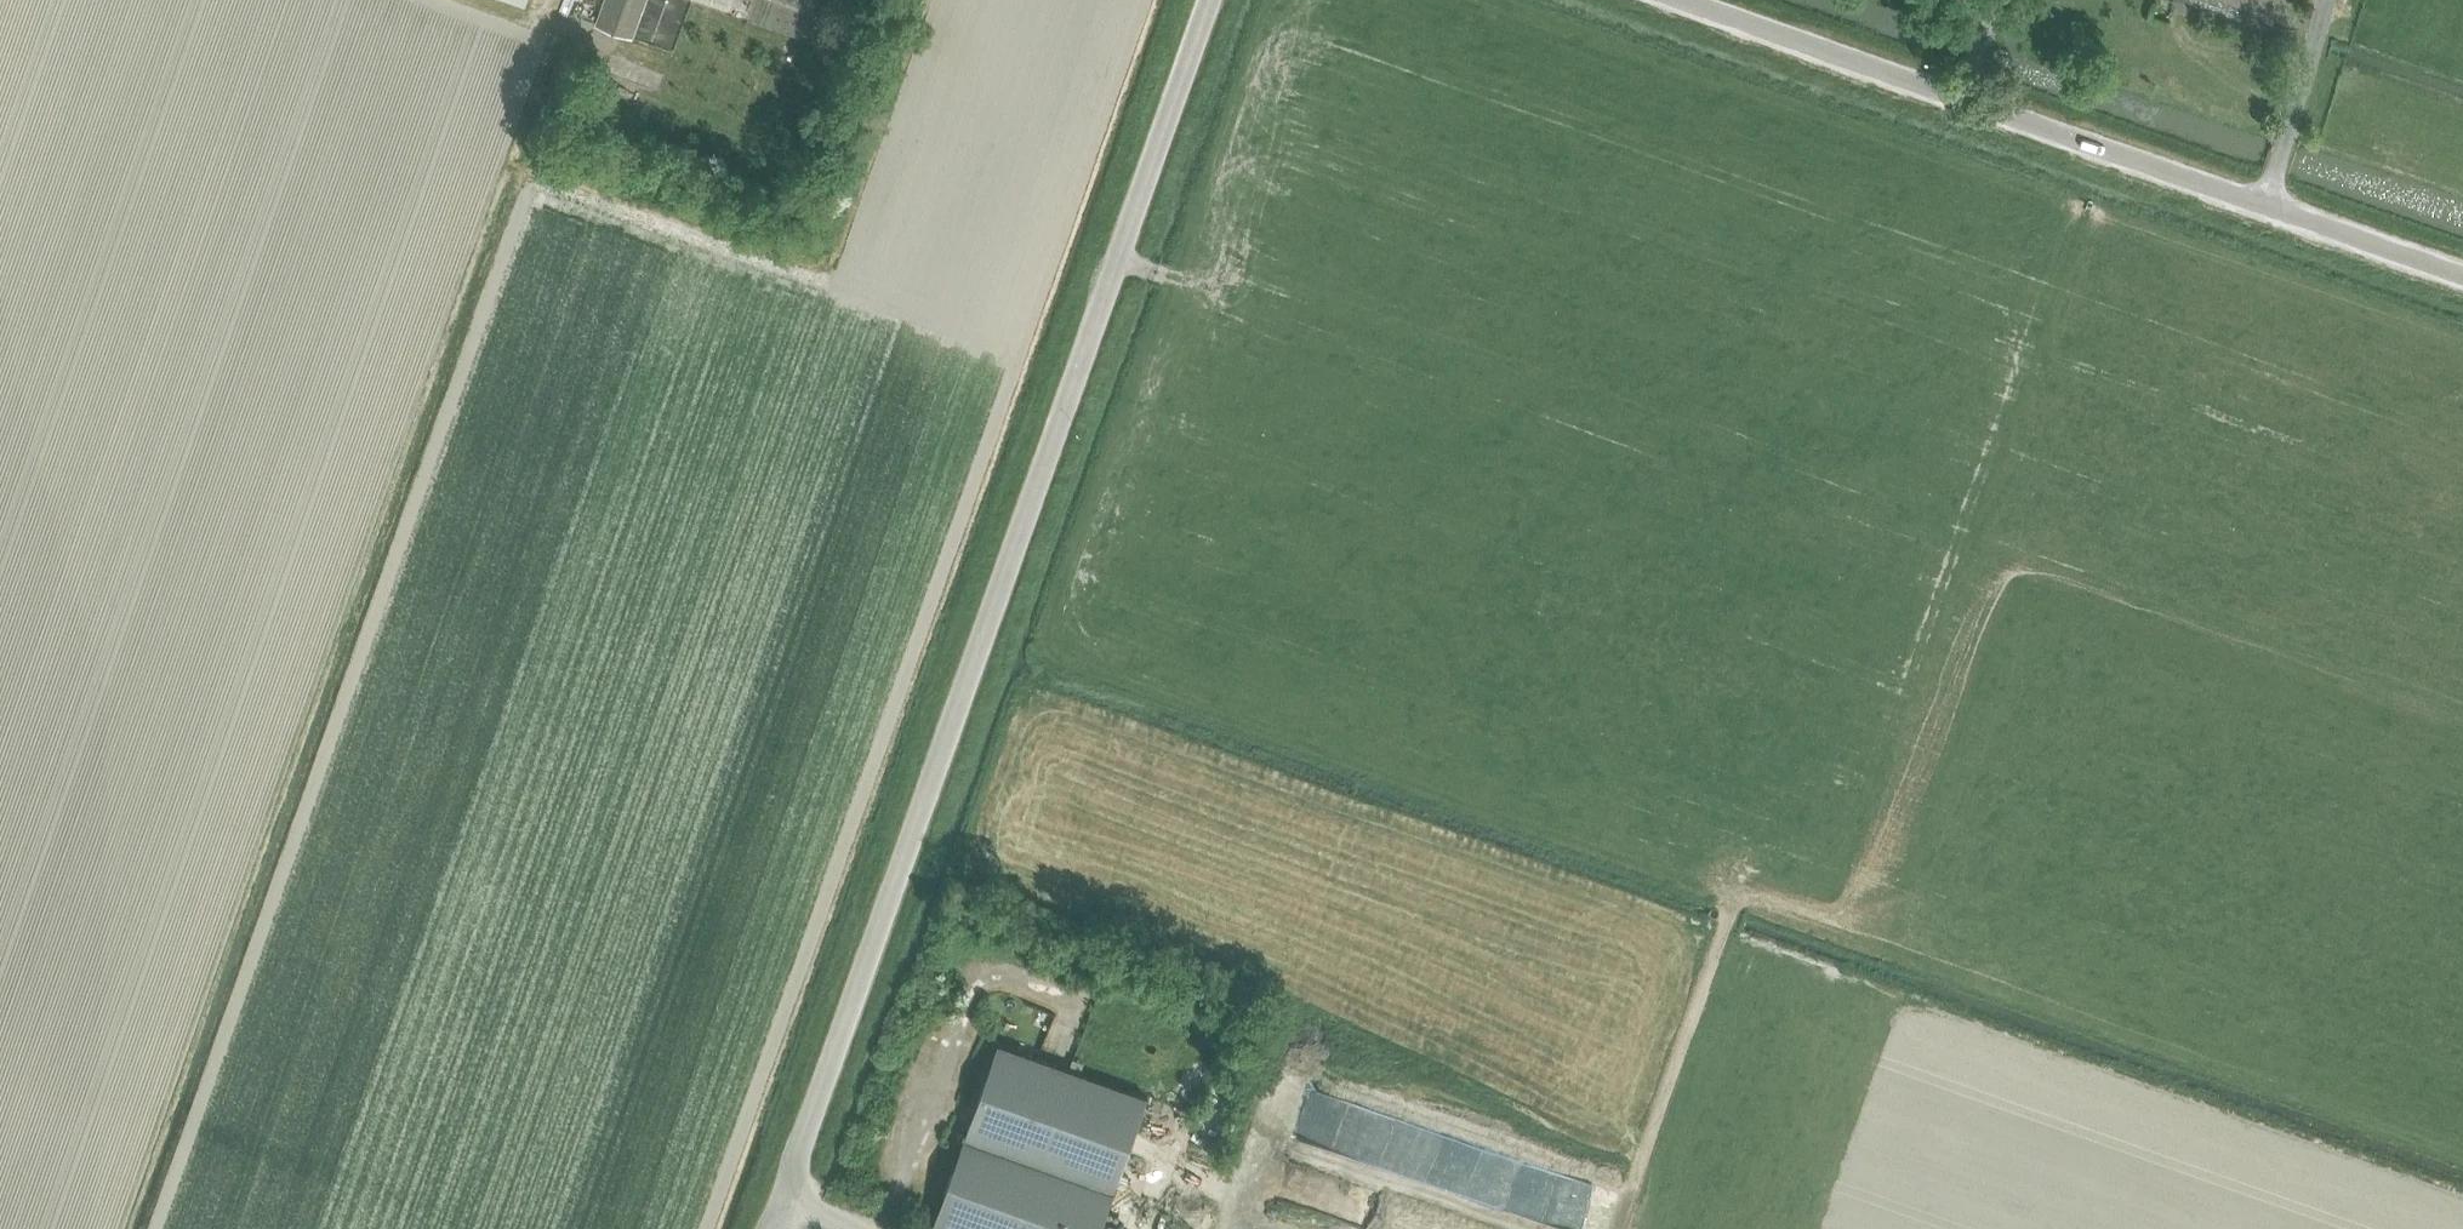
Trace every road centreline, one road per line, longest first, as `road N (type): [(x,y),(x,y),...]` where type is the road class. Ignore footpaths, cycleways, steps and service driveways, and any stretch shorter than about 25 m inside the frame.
road 1 (unclassified): [(775,1228),(1214,0)]
road 2 (unclassified): [(2462,288),(1635,0)]

